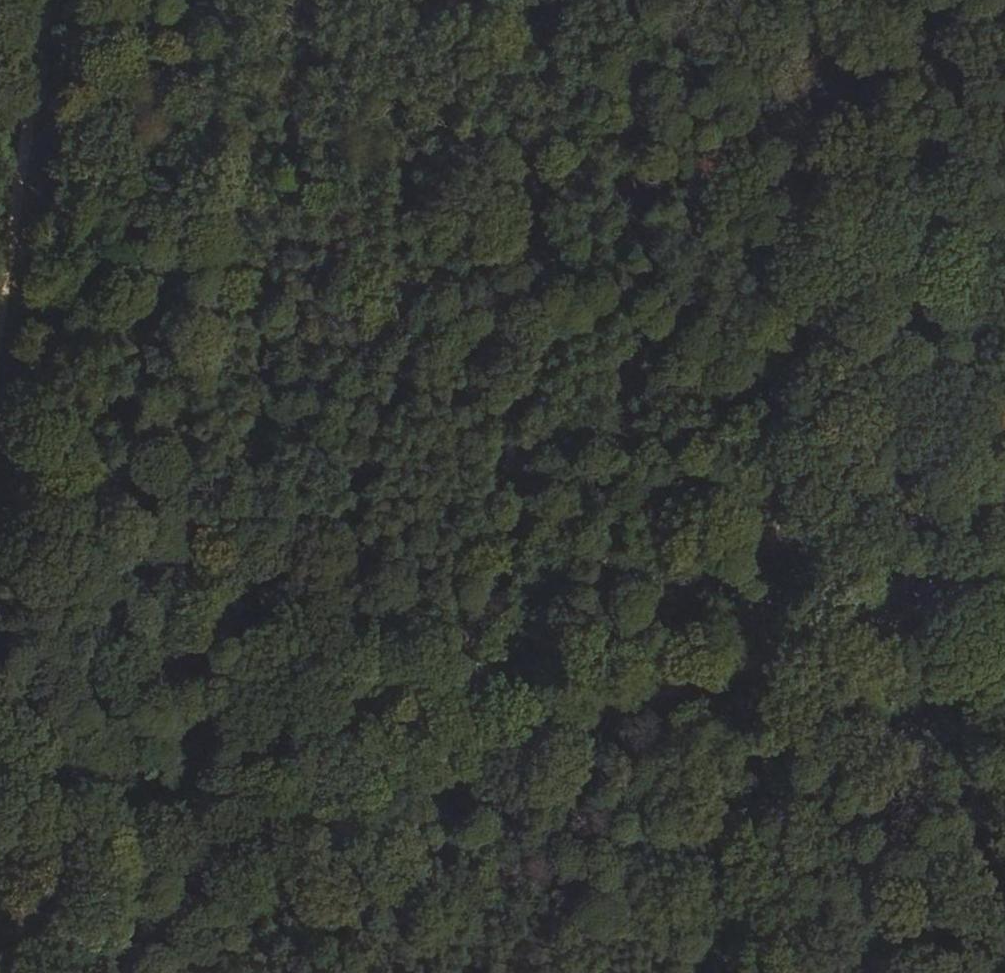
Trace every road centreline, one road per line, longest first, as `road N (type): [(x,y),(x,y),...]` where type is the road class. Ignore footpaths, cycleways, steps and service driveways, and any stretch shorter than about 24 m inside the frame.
road 1 (track): [(0,925),(1004,597)]
road 2 (track): [(0,368),(58,0)]

